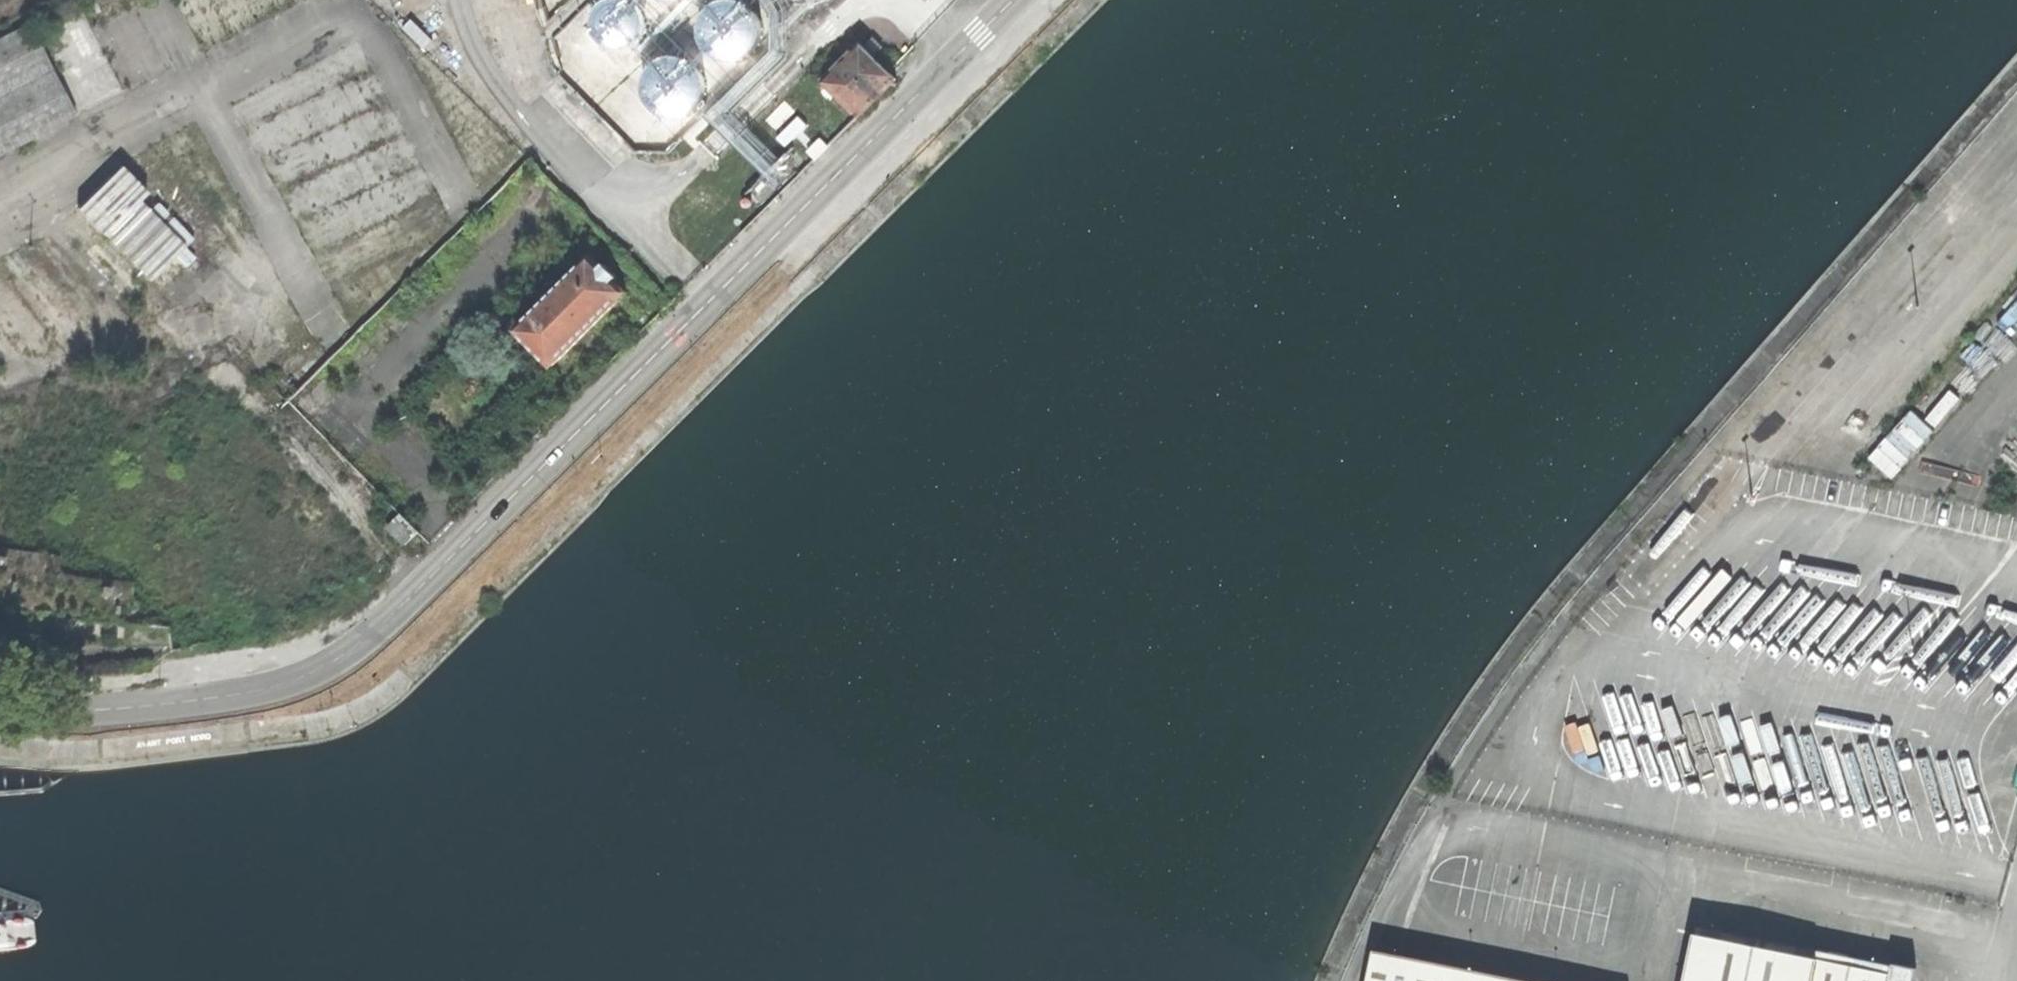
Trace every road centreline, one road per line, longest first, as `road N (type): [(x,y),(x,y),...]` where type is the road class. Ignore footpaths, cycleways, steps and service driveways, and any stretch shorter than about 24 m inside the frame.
road 1 (unclassified): [(0,712),(231,695),(284,684),(336,659),(406,601),(1011,0)]

